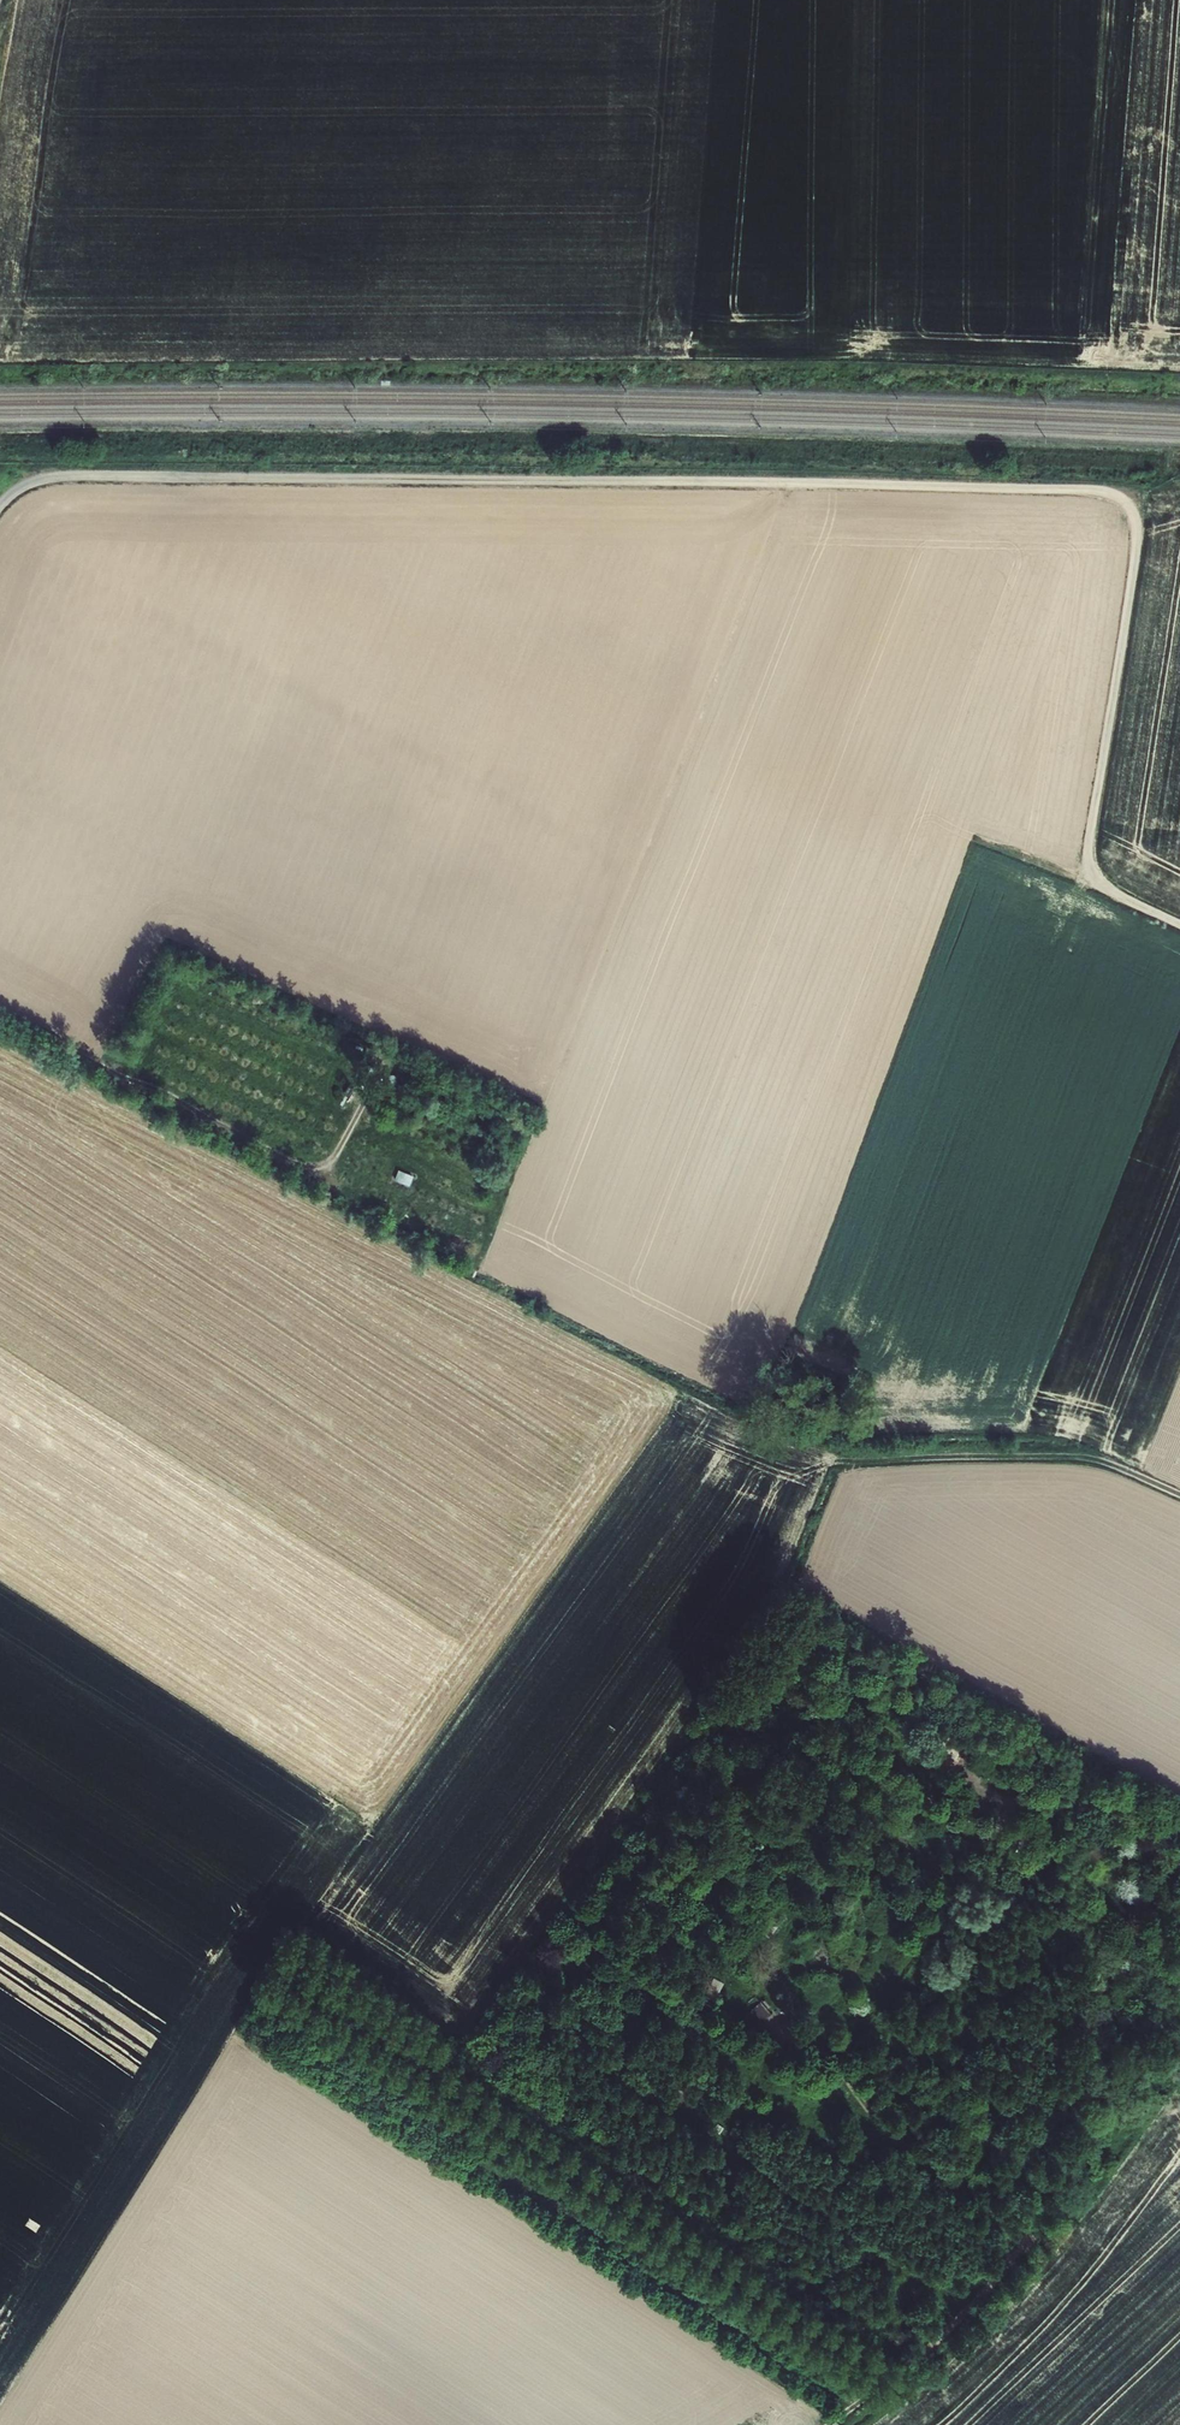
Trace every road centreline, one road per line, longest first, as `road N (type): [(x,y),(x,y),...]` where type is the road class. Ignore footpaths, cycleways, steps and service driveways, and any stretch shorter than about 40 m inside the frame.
road 1 (track): [(1179,925),(1111,893),(1095,878),(1088,853),(1136,548),(1137,524),(1117,494),(69,475),(33,481),(0,504)]
road 2 (track): [(0,1013),(342,1191)]
road 3 (track): [(1179,1495),(1100,1461),(1055,1456),(838,1460)]

